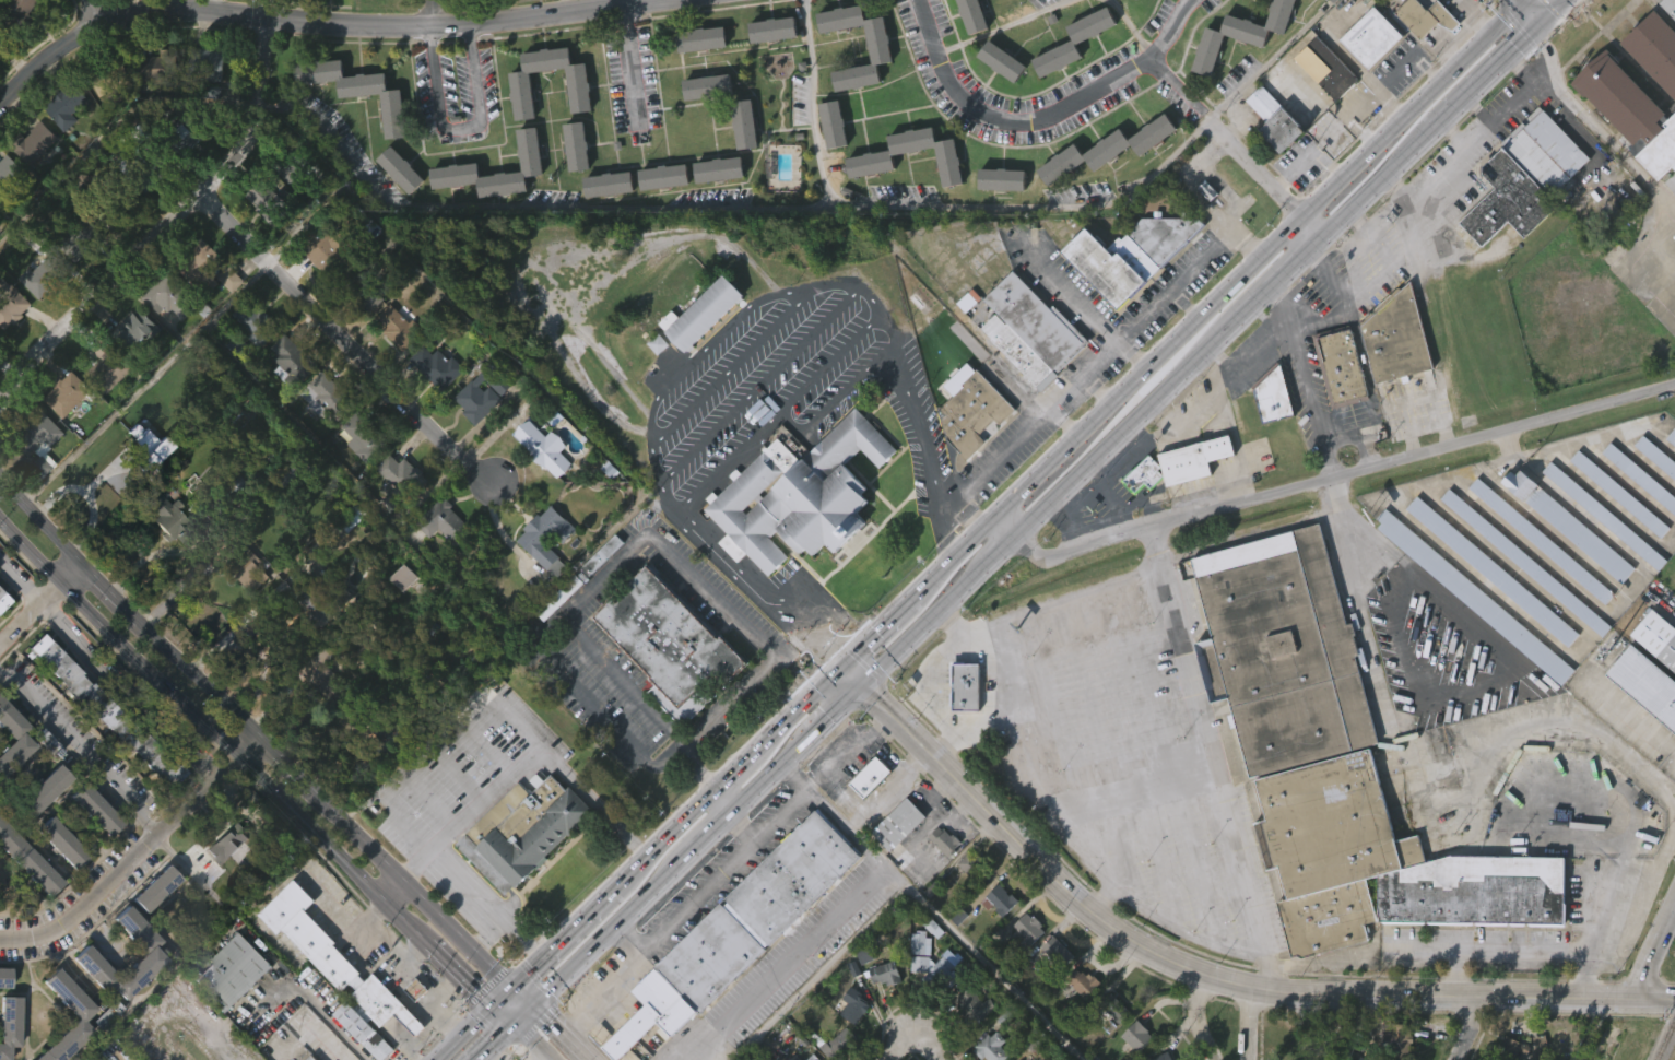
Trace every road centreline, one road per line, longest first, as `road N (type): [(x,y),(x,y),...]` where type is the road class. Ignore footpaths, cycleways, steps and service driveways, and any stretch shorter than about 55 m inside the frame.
road 1 (primary): [(1530,0),(437,1059)]
road 2 (primary): [(515,1025),(1575,0)]
road 3 (tertiary): [(844,664),(1080,902),(1148,951),(1277,992),(1485,998)]
road 4 (residential): [(996,520),(1028,550),(1063,555),(1674,382)]
road 5 (residential): [(0,107),(66,46),(106,24),(164,9),(435,25),(657,0)]
road 6 (secondary): [(0,523),(146,678),(430,952)]
road 7 (residential): [(0,398),(246,149),(256,130),(269,17)]
road 8 (residential): [(500,483),(199,192)]
road 9 (residential): [(1193,0),(1152,57),(1035,123),(978,111),(955,91),(940,68),(922,0)]
road 10 (residential): [(0,947),(58,933),(255,735)]
road 11 (secondary): [(510,990),(320,803)]
road 12 (tertiary): [(1485,998),(1636,998)]
road 13 (secondary): [(255,735),(156,646)]

